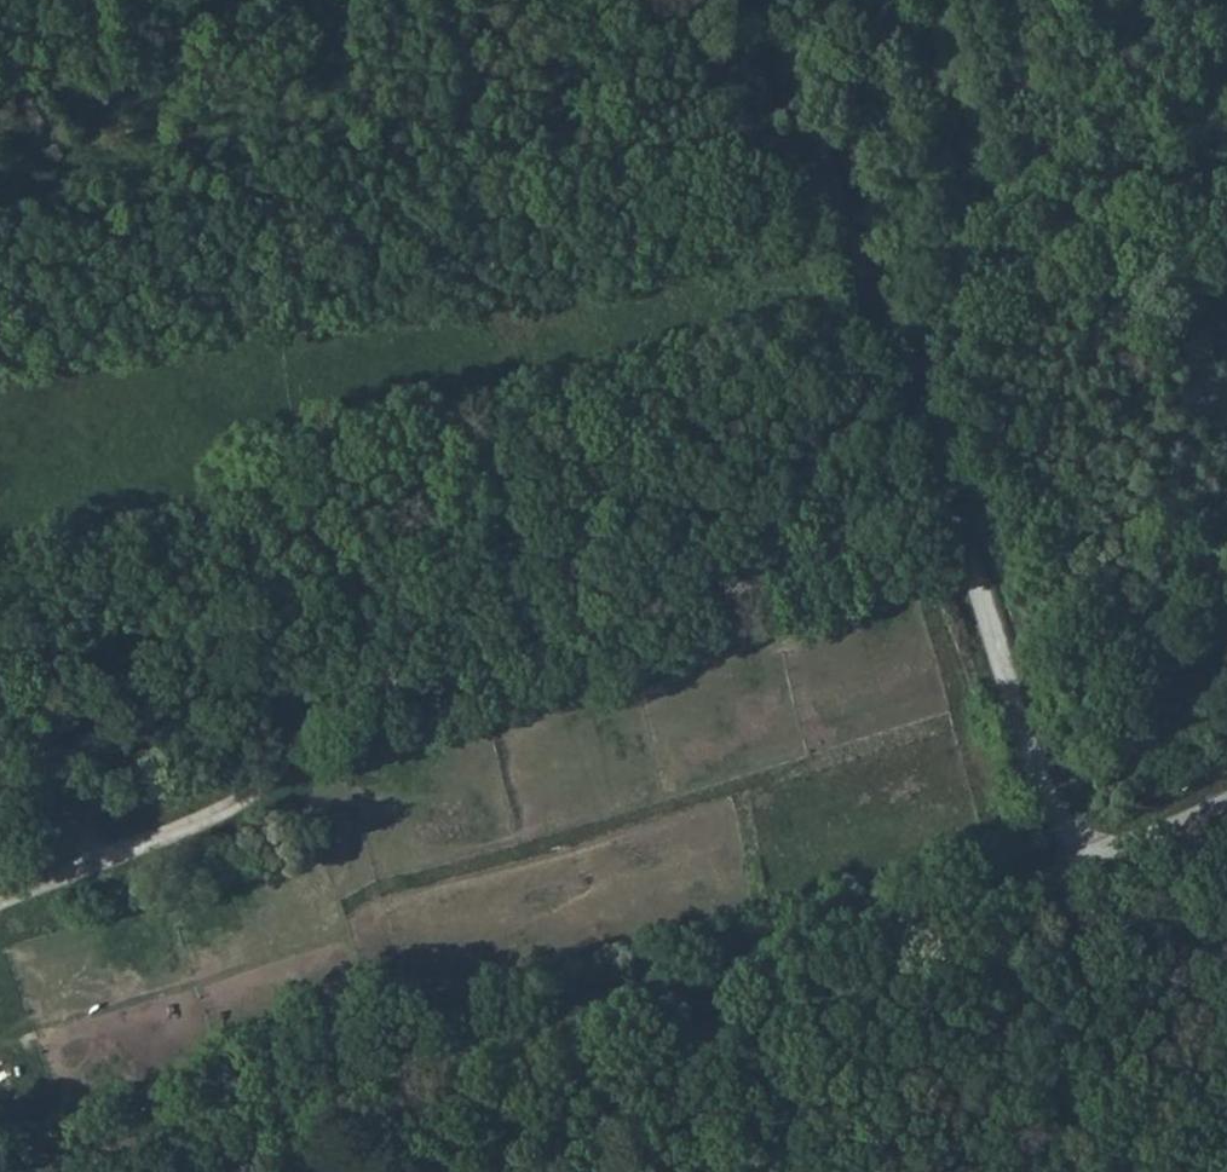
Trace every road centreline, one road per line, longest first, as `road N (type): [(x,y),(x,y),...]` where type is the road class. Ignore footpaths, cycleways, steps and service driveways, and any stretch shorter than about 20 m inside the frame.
road 1 (track): [(42,1171),(1075,860)]
road 2 (track): [(770,0),(1075,860)]
road 3 (residential): [(1075,860),(1226,796)]

